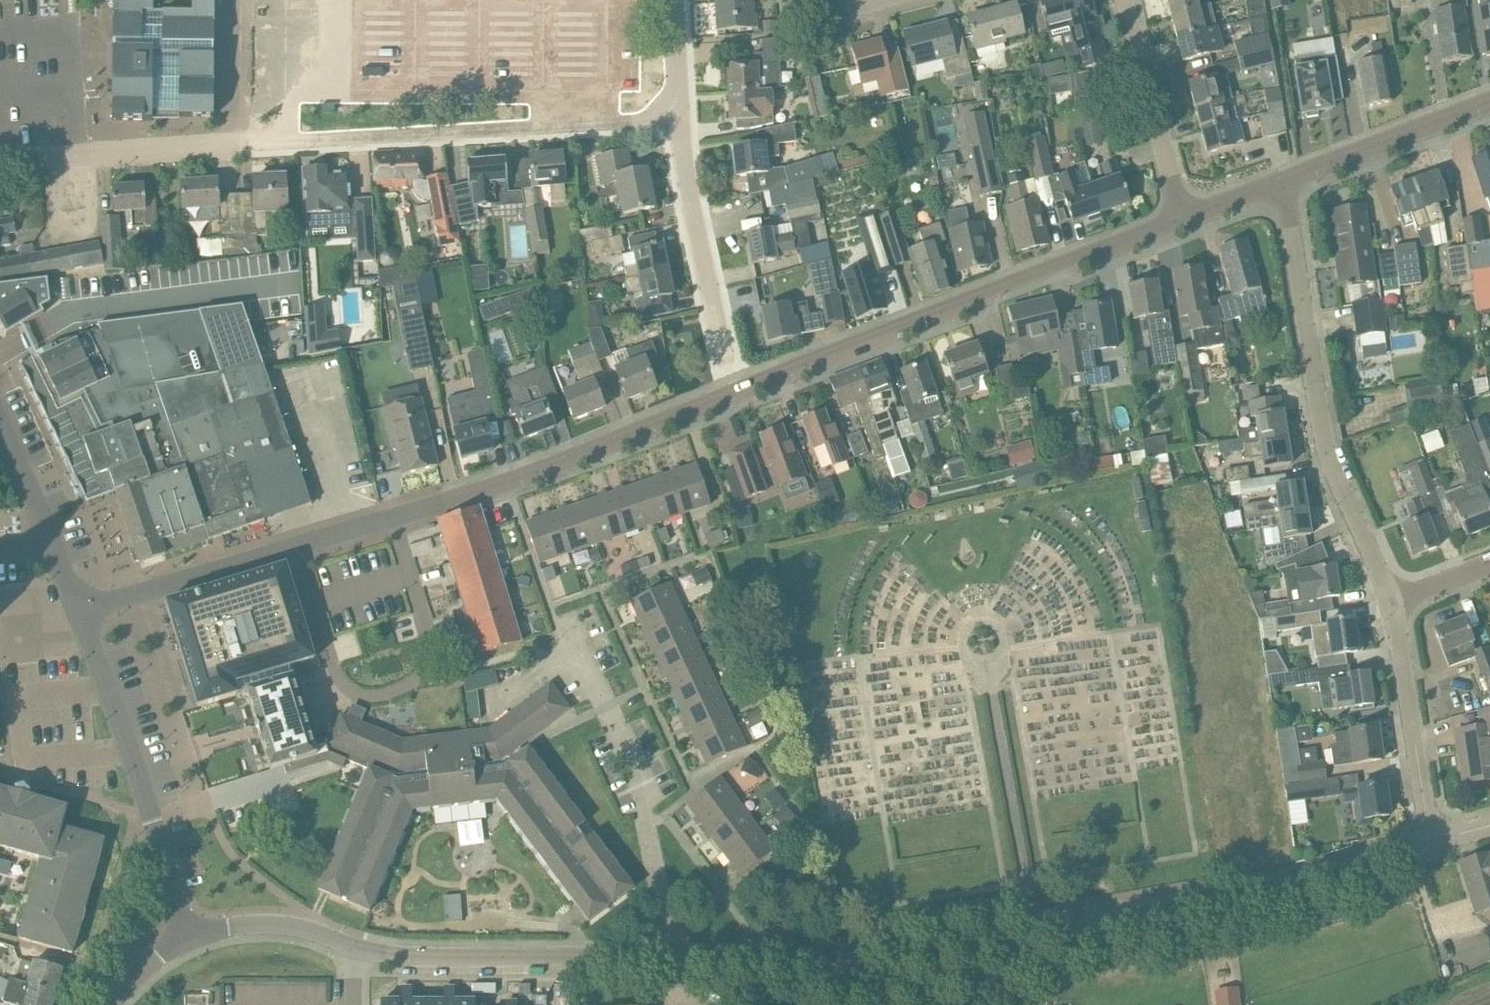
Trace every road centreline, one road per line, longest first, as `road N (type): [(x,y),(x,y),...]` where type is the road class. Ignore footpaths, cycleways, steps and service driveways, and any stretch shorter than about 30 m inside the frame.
road 1 (residential): [(78,606),(516,481),(1181,218)]
road 2 (residential): [(0,162),(677,122)]
road 3 (residential): [(1430,842),(1252,895),(1032,932),(978,1004)]
road 4 (residential): [(1393,601),(1322,429),(1284,179)]
road 5 (residential): [(185,939),(78,606)]
road 6 (residential): [(668,957),(641,793),(572,626)]
road 7 (residential): [(668,957),(396,957),(352,949)]
road 8 (residential): [(728,366),(677,122)]
road 9 (residential): [(1430,842),(1393,601)]
road 10 (residential): [(882,1004),(852,964),(832,955),(668,957)]
road 11 (residential): [(1181,218),(1123,0)]
road 12 (residential): [(1284,179),(1489,101)]
road 13 (residential): [(78,606),(0,429)]
road 14 (residential): [(352,949),(282,926),(185,939)]
road 15 (residential): [(677,122),(670,0)]

